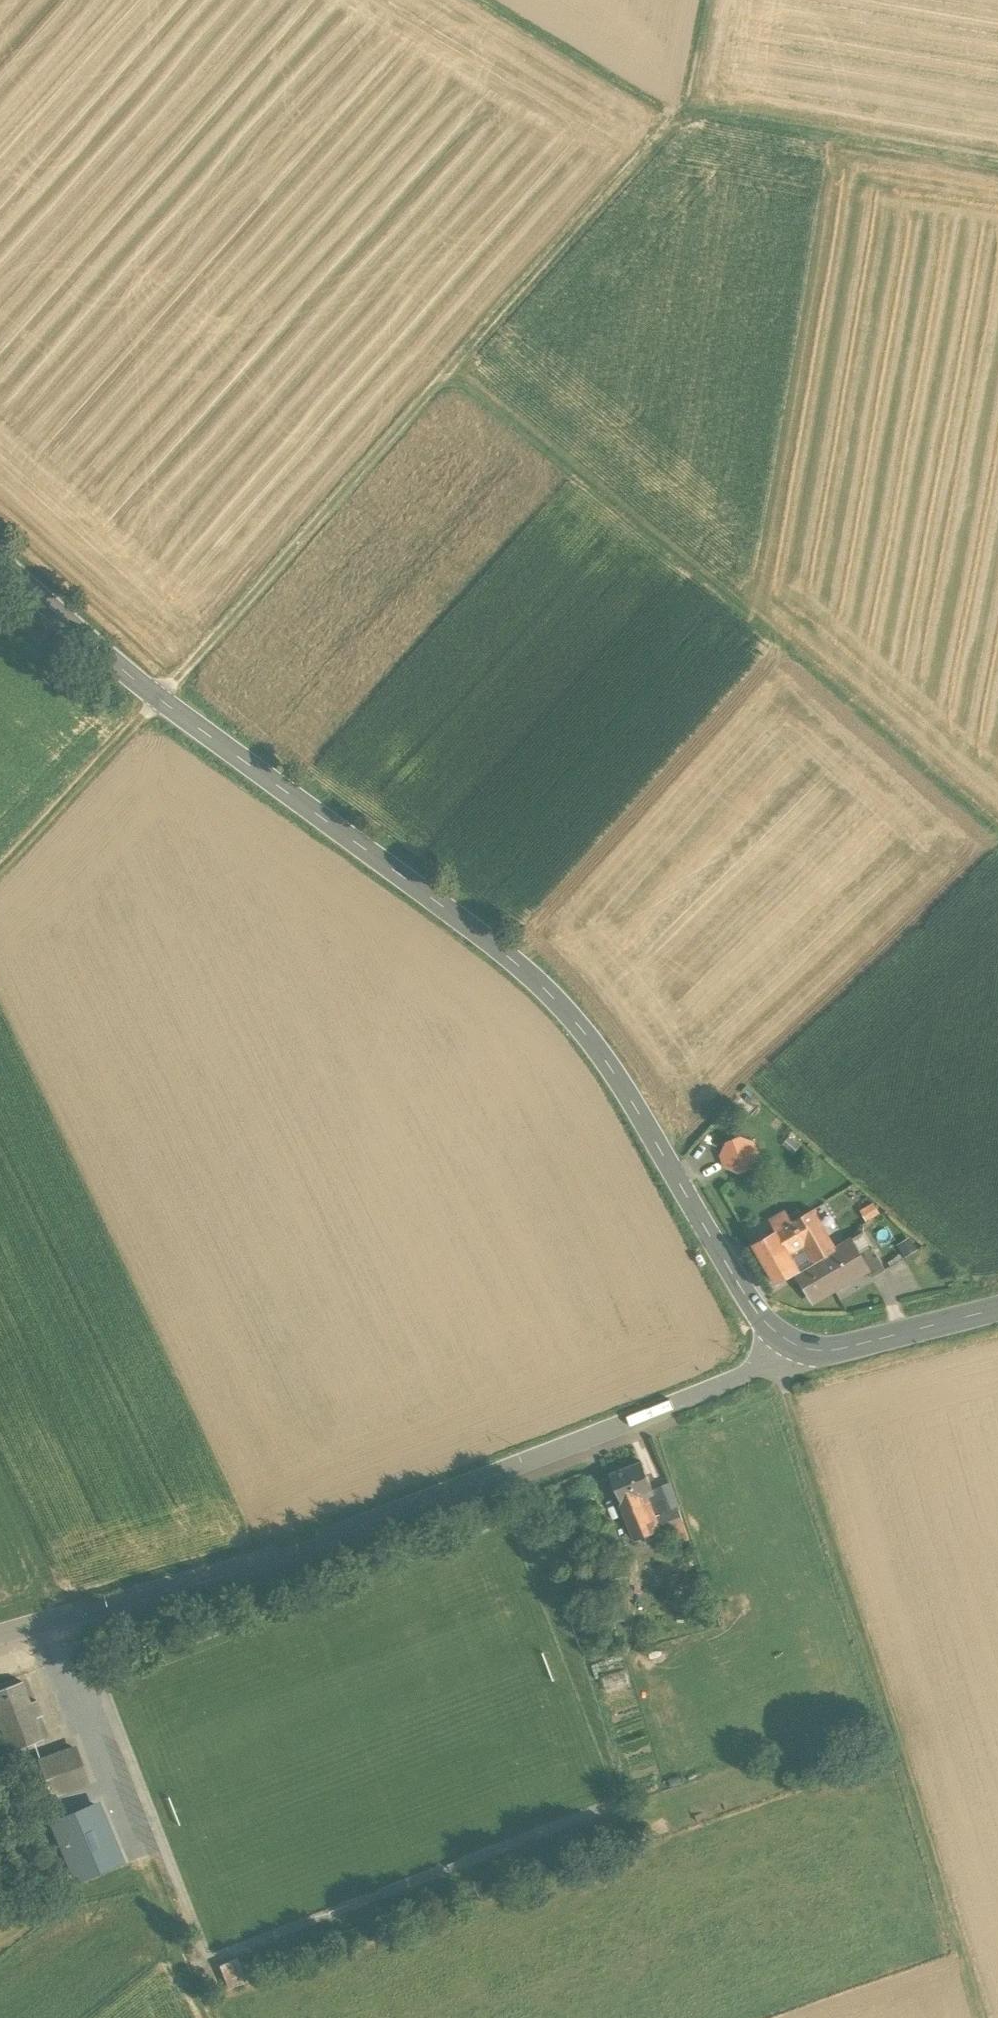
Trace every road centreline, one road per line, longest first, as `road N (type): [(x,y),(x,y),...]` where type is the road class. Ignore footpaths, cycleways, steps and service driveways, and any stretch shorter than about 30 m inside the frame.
road 1 (track): [(706,0),(671,117),(527,305),(452,371),(997,835)]
road 2 (tertiary): [(791,1345),(761,1320),(576,1021),(496,947),(120,670),(0,562)]
road 3 (unclassified): [(791,1345),(772,1366),(713,1391),(299,1553),(0,1649)]
road 4 (track): [(772,1366),(787,1392),(982,2017)]
road 5 (track): [(0,873),(452,371)]
road 6 (track): [(997,174),(671,117),(475,0)]
road 7 (track): [(226,2017),(87,1625)]
road 8 (tertiary): [(997,1309),(856,1346),(791,1345)]
road 9 (track): [(177,1884),(57,1912),(0,1913)]

